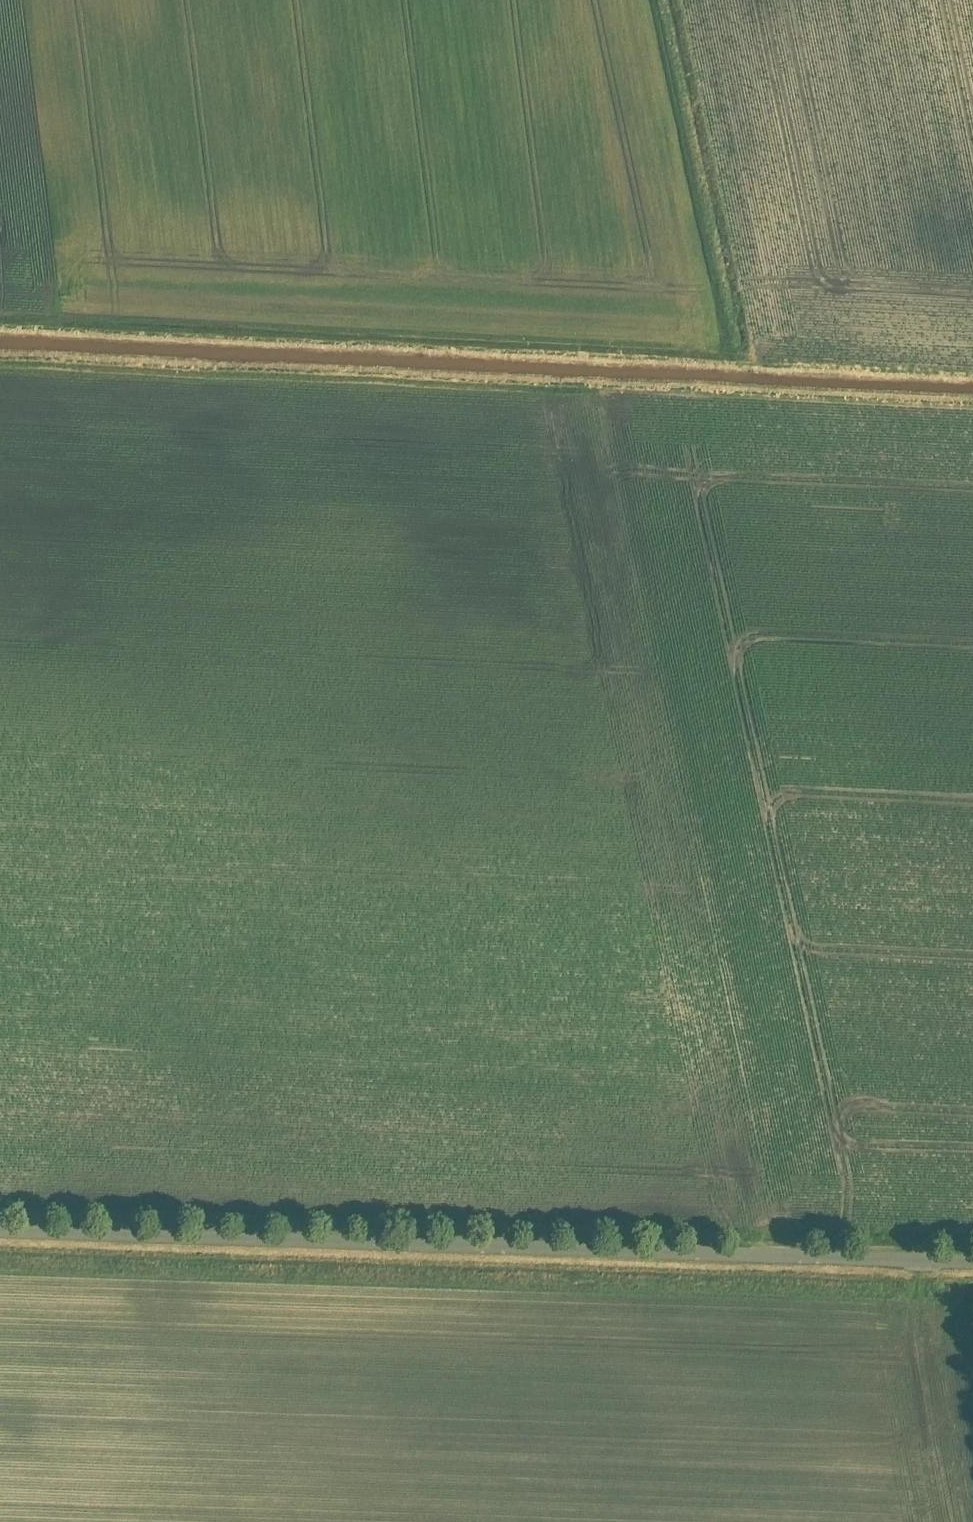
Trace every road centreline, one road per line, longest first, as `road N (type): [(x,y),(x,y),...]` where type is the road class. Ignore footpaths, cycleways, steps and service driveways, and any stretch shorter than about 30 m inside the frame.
road 1 (unclassified): [(0,1227),(972,1258)]

